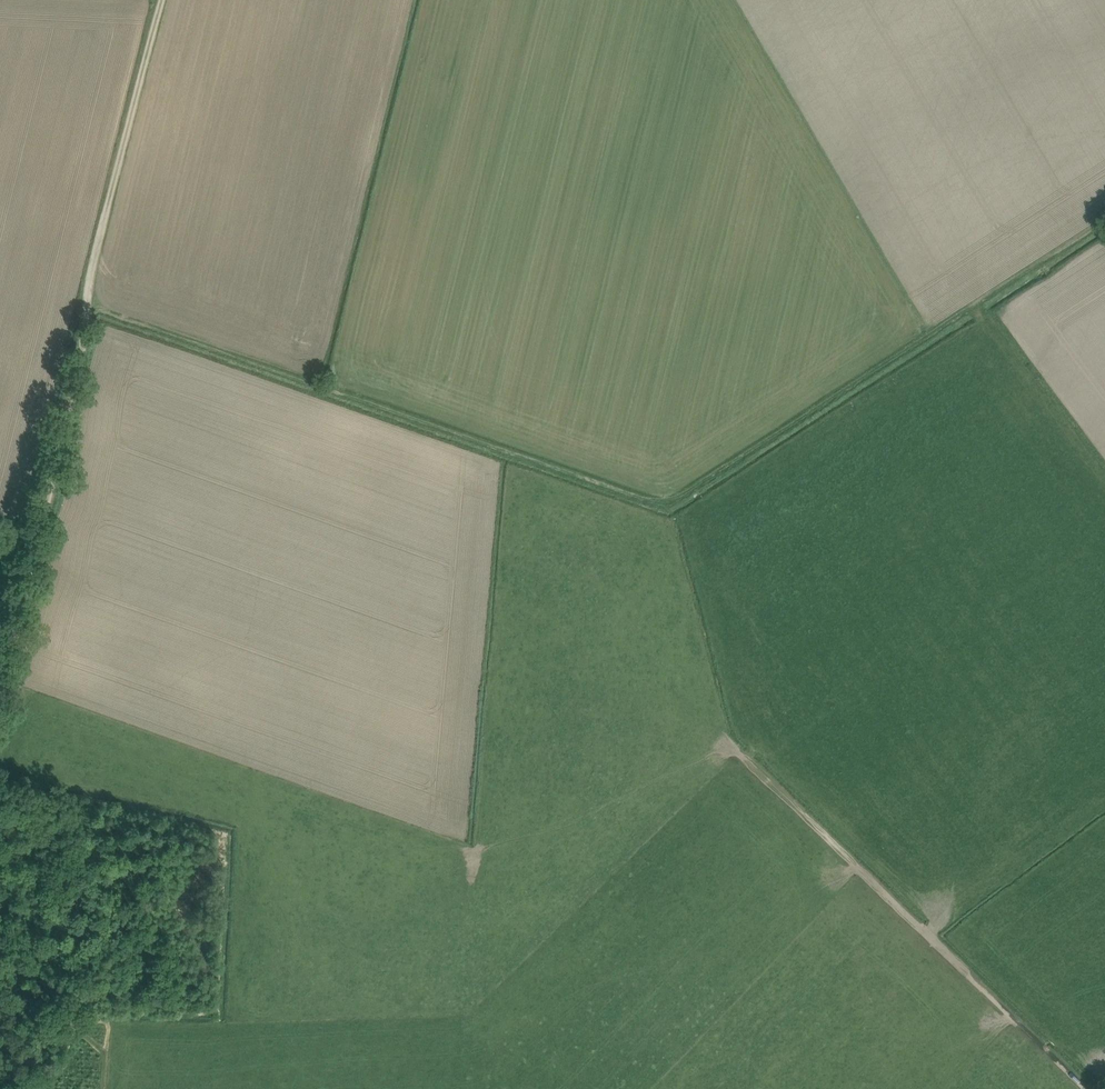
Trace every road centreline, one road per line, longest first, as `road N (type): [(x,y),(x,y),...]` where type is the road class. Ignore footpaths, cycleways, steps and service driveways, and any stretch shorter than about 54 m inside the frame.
road 1 (track): [(0,693),(159,0)]
road 2 (track): [(480,442),(88,304)]

